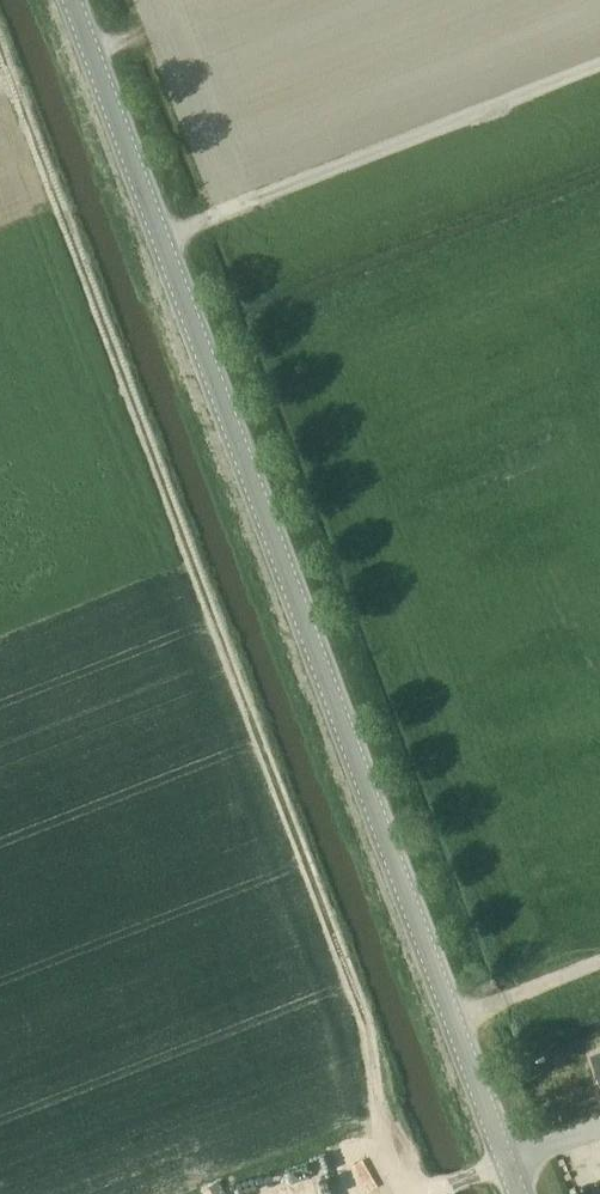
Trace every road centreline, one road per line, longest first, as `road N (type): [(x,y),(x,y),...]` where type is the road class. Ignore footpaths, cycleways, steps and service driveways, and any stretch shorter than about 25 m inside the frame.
road 1 (tertiary): [(521,1193),(73,0)]
road 2 (track): [(426,1193),(407,1186),(0,82)]
road 3 (track): [(163,244),(599,71)]
road 4 (track): [(457,1023),(599,965)]

